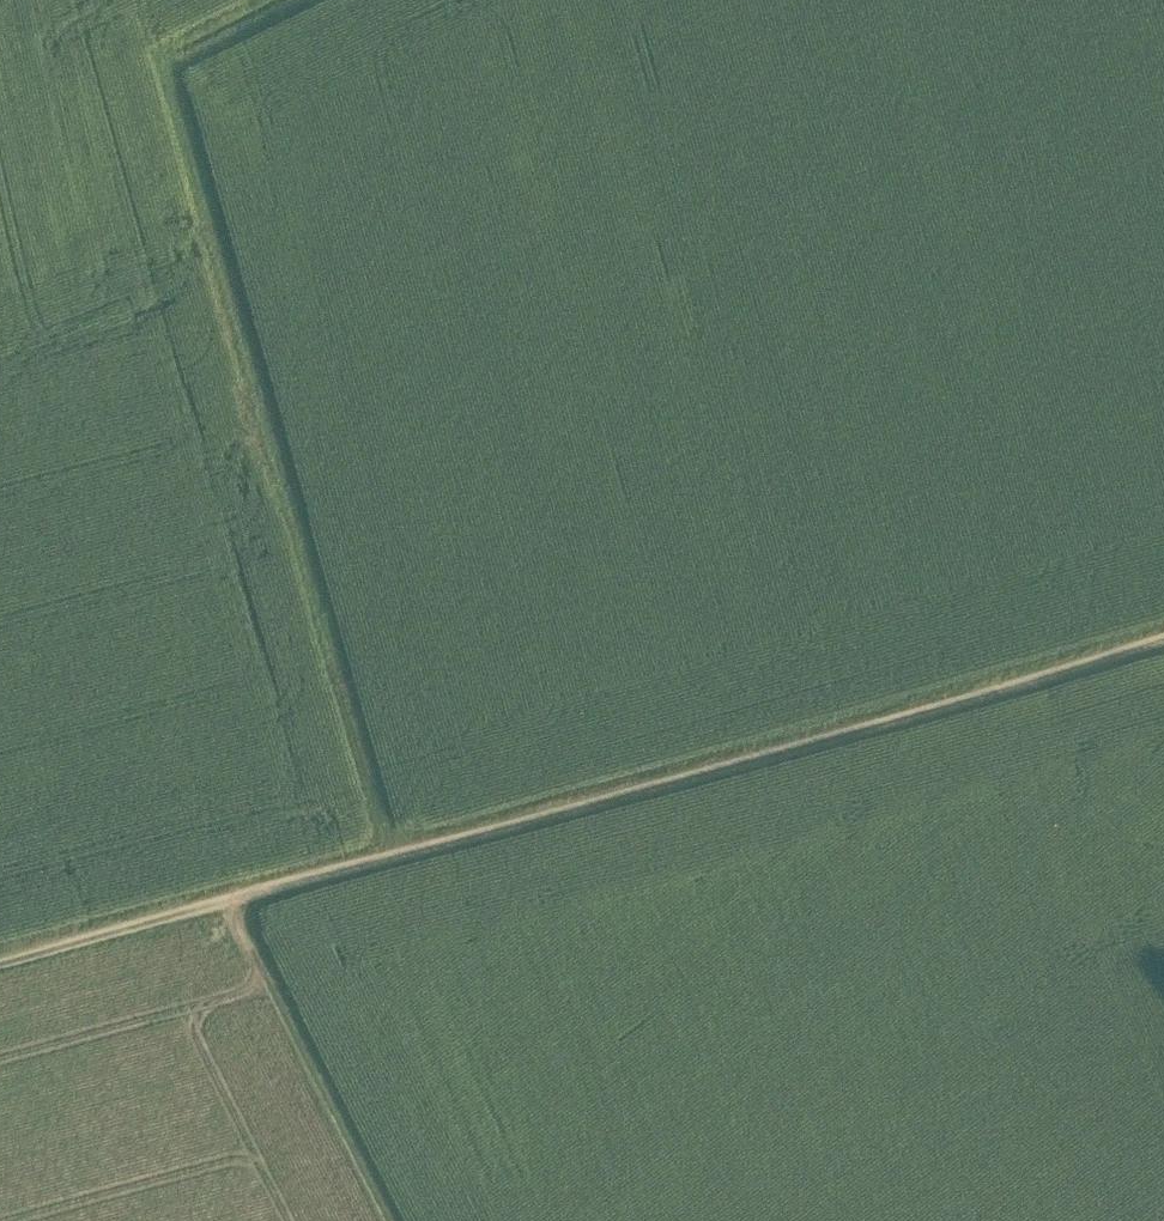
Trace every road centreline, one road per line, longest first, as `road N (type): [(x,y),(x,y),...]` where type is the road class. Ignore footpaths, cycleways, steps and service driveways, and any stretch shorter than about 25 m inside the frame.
road 1 (track): [(0,959),(1163,639)]
road 2 (track): [(394,848),(166,71)]
road 3 (track): [(218,896),(381,1220)]

